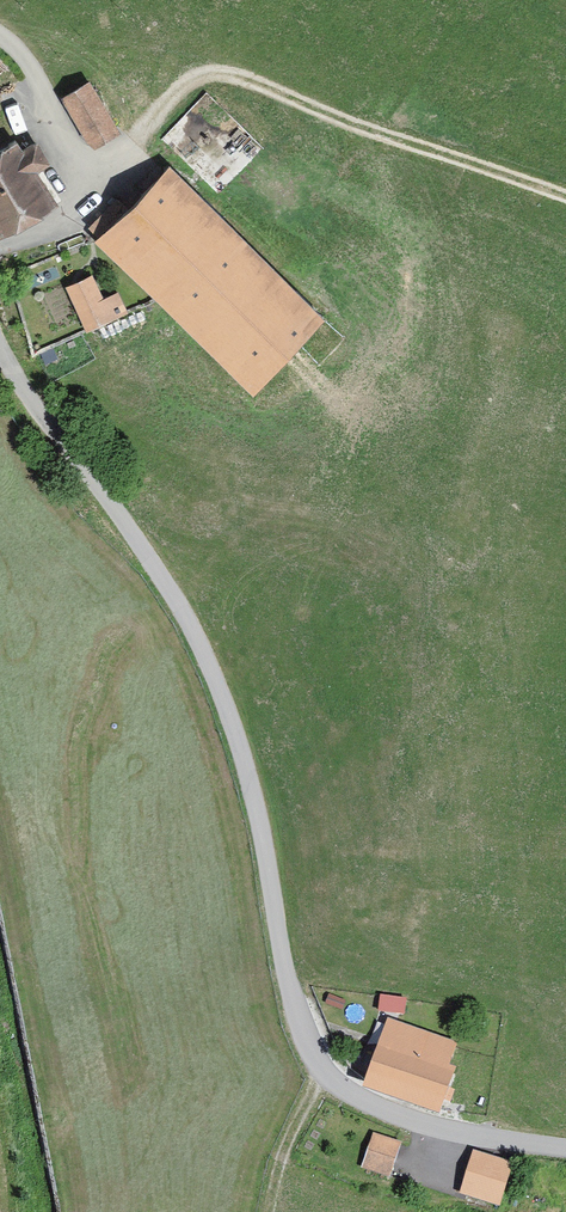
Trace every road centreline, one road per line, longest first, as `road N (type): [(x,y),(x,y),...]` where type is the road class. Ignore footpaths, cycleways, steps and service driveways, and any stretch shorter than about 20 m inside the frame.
road 1 (unclassified): [(565,1147),(424,1124),(352,1097),(317,1060),(289,984),(241,749),(198,641),(0,348)]
road 2 (track): [(565,197),(233,75),(182,87),(113,162)]
road 3 (track): [(270,1211),(284,1150),(327,1074)]

